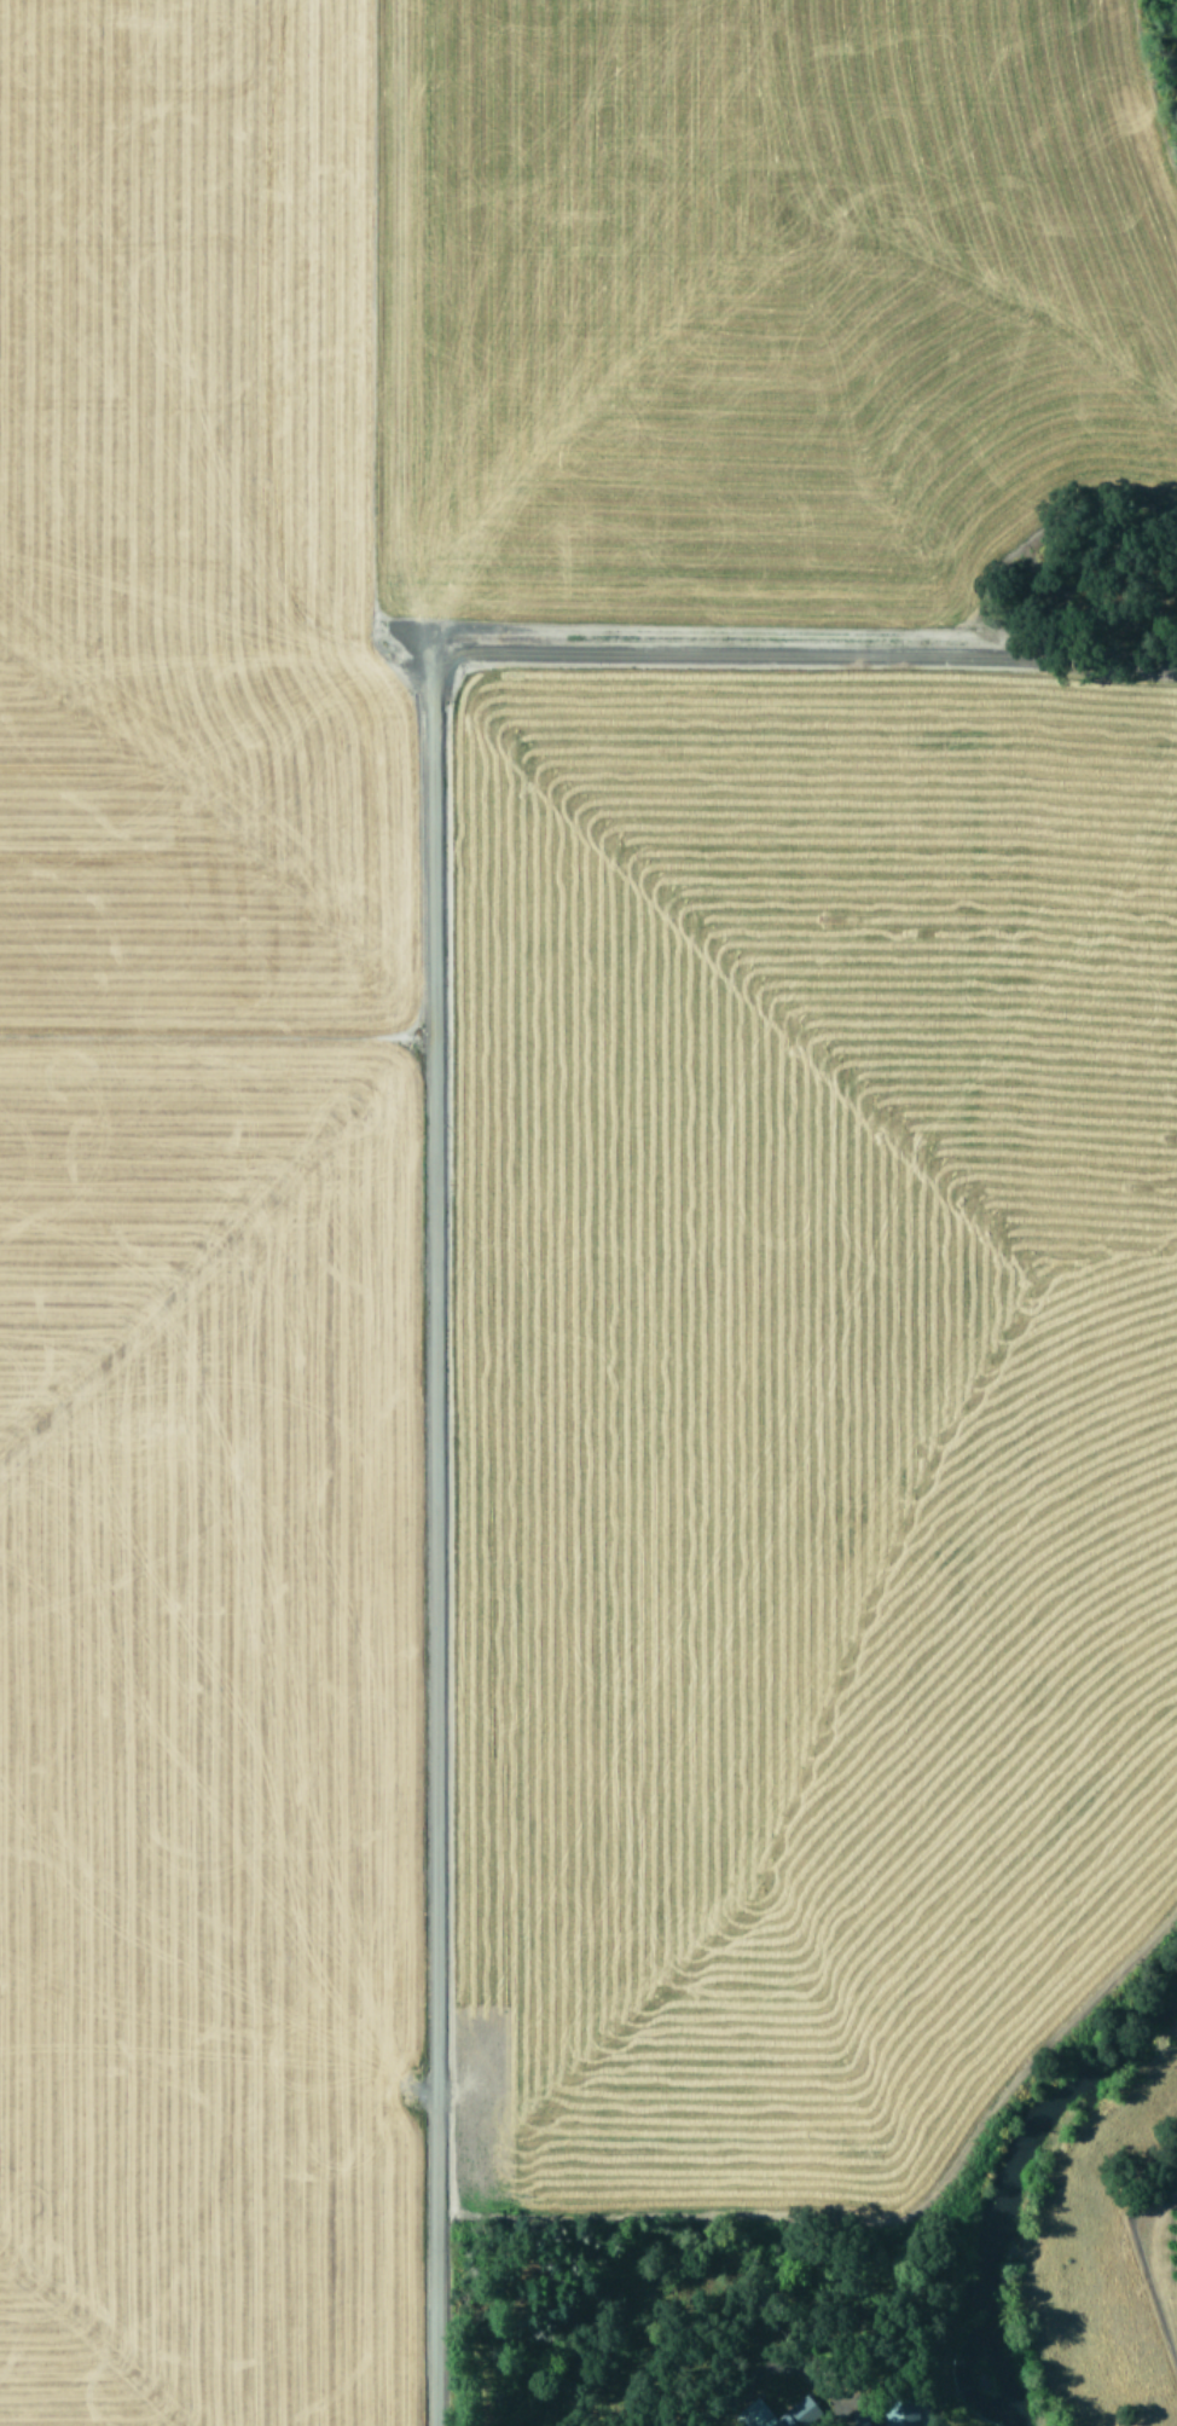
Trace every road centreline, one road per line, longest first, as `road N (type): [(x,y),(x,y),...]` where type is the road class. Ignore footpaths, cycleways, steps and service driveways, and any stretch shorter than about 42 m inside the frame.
road 1 (residential): [(439,2425),(435,629),(486,607),(923,607)]

